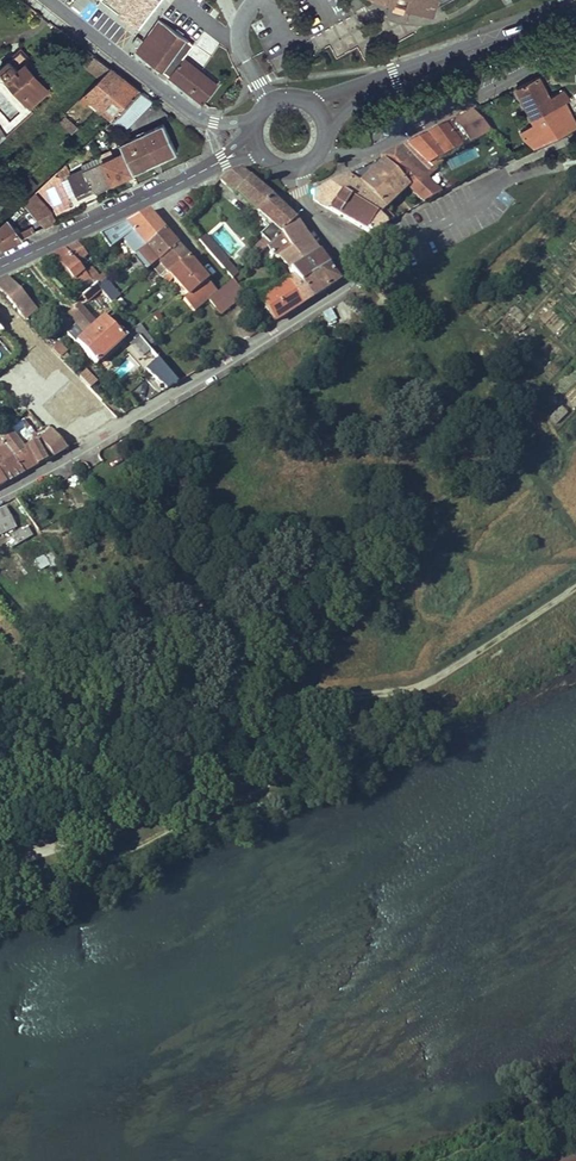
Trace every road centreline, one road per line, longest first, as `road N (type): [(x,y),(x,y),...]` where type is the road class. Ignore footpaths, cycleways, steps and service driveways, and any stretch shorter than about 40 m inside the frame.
road 1 (residential): [(0,490),(347,286),(363,252)]
road 2 (tertiary): [(0,268),(256,145)]
road 3 (residential): [(327,138),(360,147),(575,43)]
road 4 (tertiary): [(320,108),(575,14)]
road 5 (tertiary): [(257,116),(216,120),(197,113),(46,0)]
road 6 (residential): [(505,182),(400,243),(363,252)]

